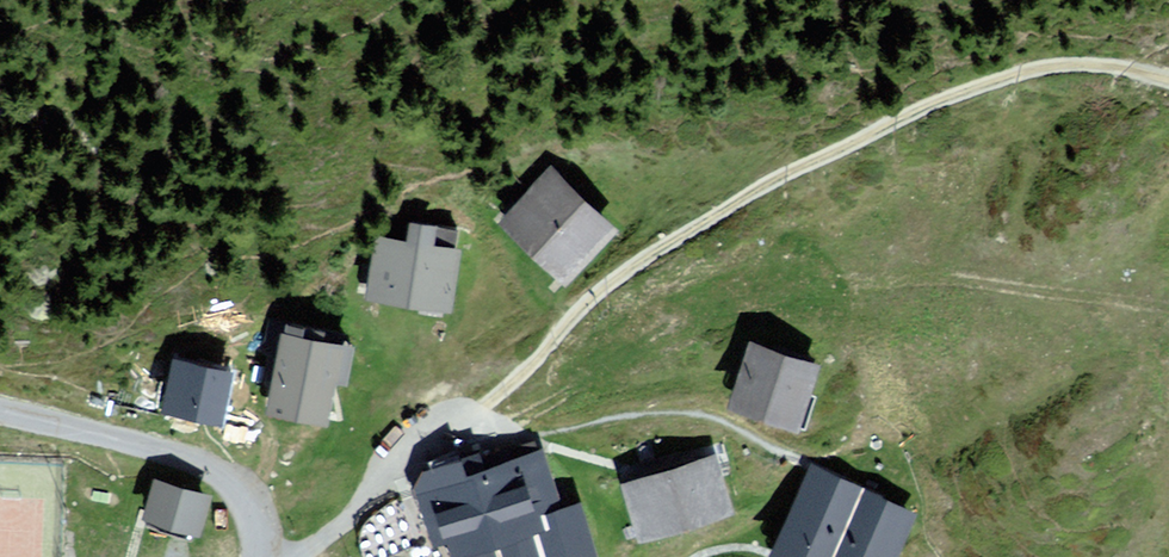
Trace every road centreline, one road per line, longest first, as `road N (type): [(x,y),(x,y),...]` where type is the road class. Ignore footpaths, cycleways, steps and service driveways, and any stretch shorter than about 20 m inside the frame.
road 1 (track): [(476,429),(590,296),(769,181),(937,101),(1040,67),(1168,77)]
road 2 (track): [(476,429),(560,405),(662,337),(783,286),(970,282),(1168,311)]
road 3 (unclassified): [(279,547),(255,498),(211,466),(0,414)]
road 4 (residential): [(279,547),(335,536),(390,472),(476,429)]

